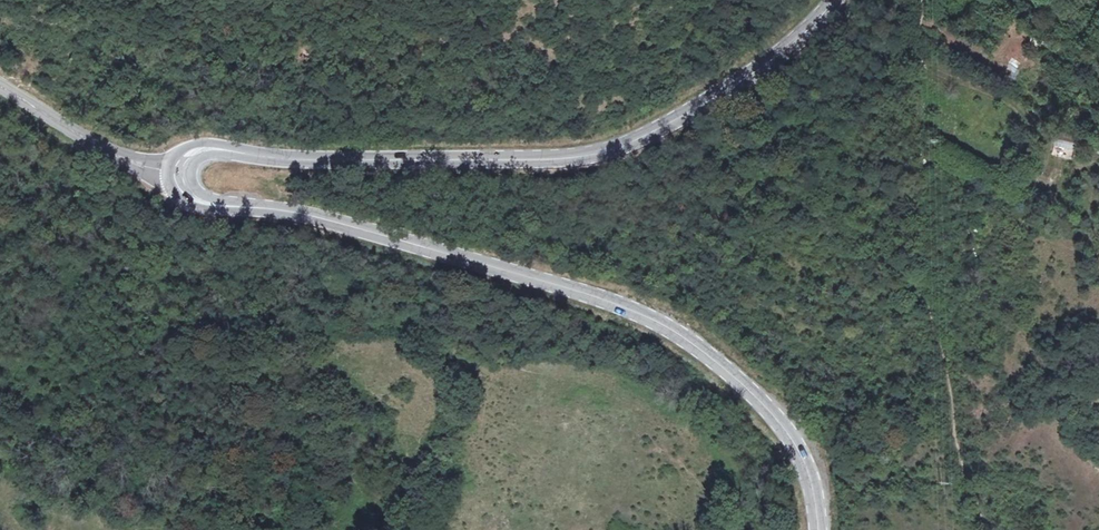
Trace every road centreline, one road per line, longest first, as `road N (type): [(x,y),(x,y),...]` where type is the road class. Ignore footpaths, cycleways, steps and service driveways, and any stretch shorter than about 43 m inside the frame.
road 1 (secondary): [(176,172),(180,193),(191,203),(286,214),(478,265),(621,306),(676,334),(789,430),(808,469),(818,529)]
road 2 (secondary): [(835,0),(726,93),(639,141),(591,157),(298,161),(199,149),(176,172)]
road 3 (tertiary): [(0,88),(95,146),(176,172)]

